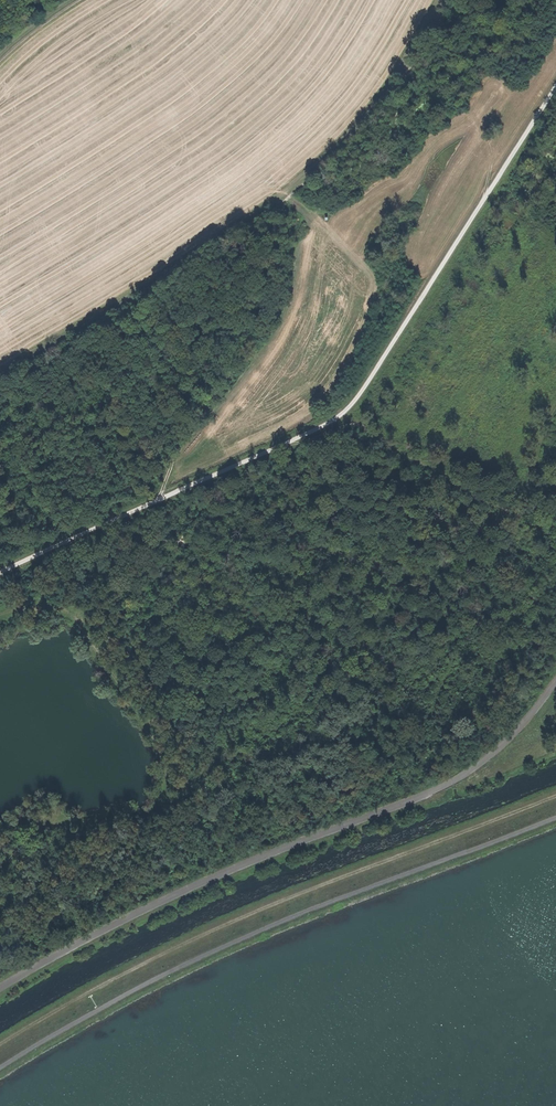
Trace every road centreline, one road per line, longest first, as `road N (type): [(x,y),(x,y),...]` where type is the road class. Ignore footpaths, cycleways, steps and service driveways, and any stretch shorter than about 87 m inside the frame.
road 1 (track): [(0,573),(351,407),(555,84)]
road 2 (track): [(555,815),(271,927),(149,982),(0,1067)]
road 3 (track): [(555,796),(203,934),(0,1045)]
road 4 (track): [(555,408),(512,511),(361,425),(285,444)]
road 5 (track): [(161,498),(185,445),(283,320),(307,211),(291,197)]
road 6 (track): [(0,617),(44,607),(74,618),(171,768)]

